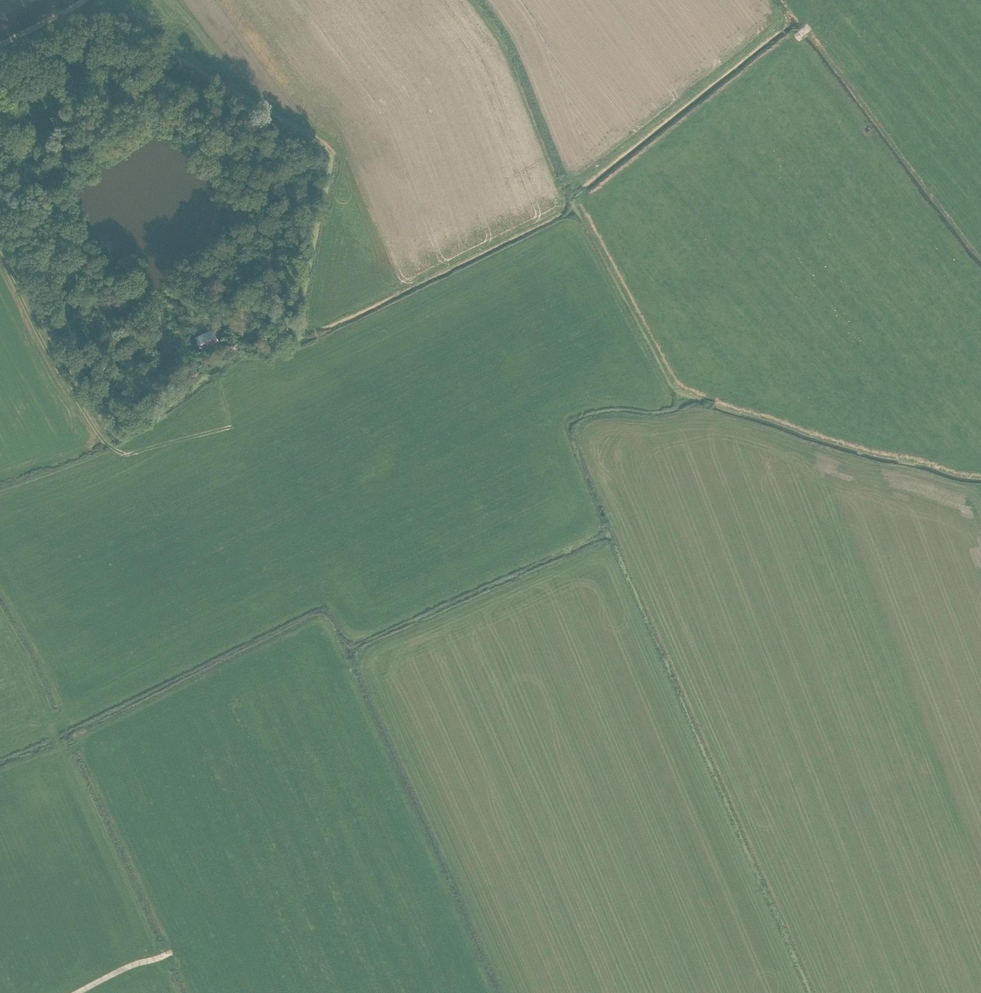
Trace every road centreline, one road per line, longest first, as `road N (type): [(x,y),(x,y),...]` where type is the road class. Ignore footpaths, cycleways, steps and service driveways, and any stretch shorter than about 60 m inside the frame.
road 1 (track): [(0,252),(56,366),(118,451),(231,427),(216,375)]

